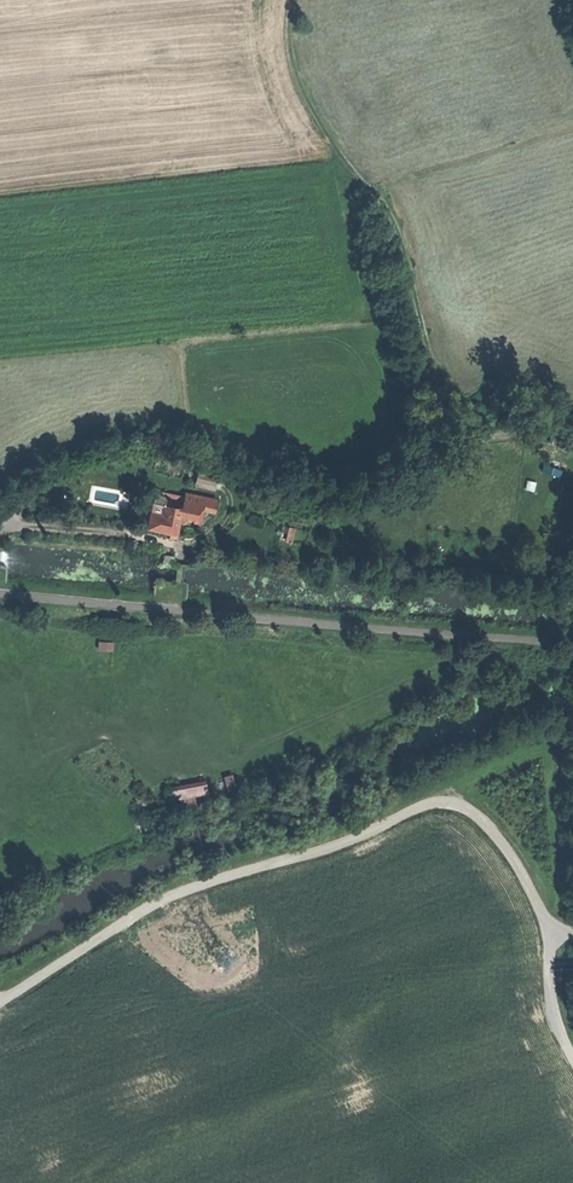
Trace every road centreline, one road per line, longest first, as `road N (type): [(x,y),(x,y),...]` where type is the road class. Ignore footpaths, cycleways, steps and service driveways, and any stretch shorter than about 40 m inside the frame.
road 1 (track): [(0,1003),(129,915),(193,885),(349,843),(435,800),(457,800),(510,853),(549,931)]
road 2 (track): [(296,0),(292,53),(343,164)]
road 3 (track): [(549,931),(550,1008),(572,1059)]

